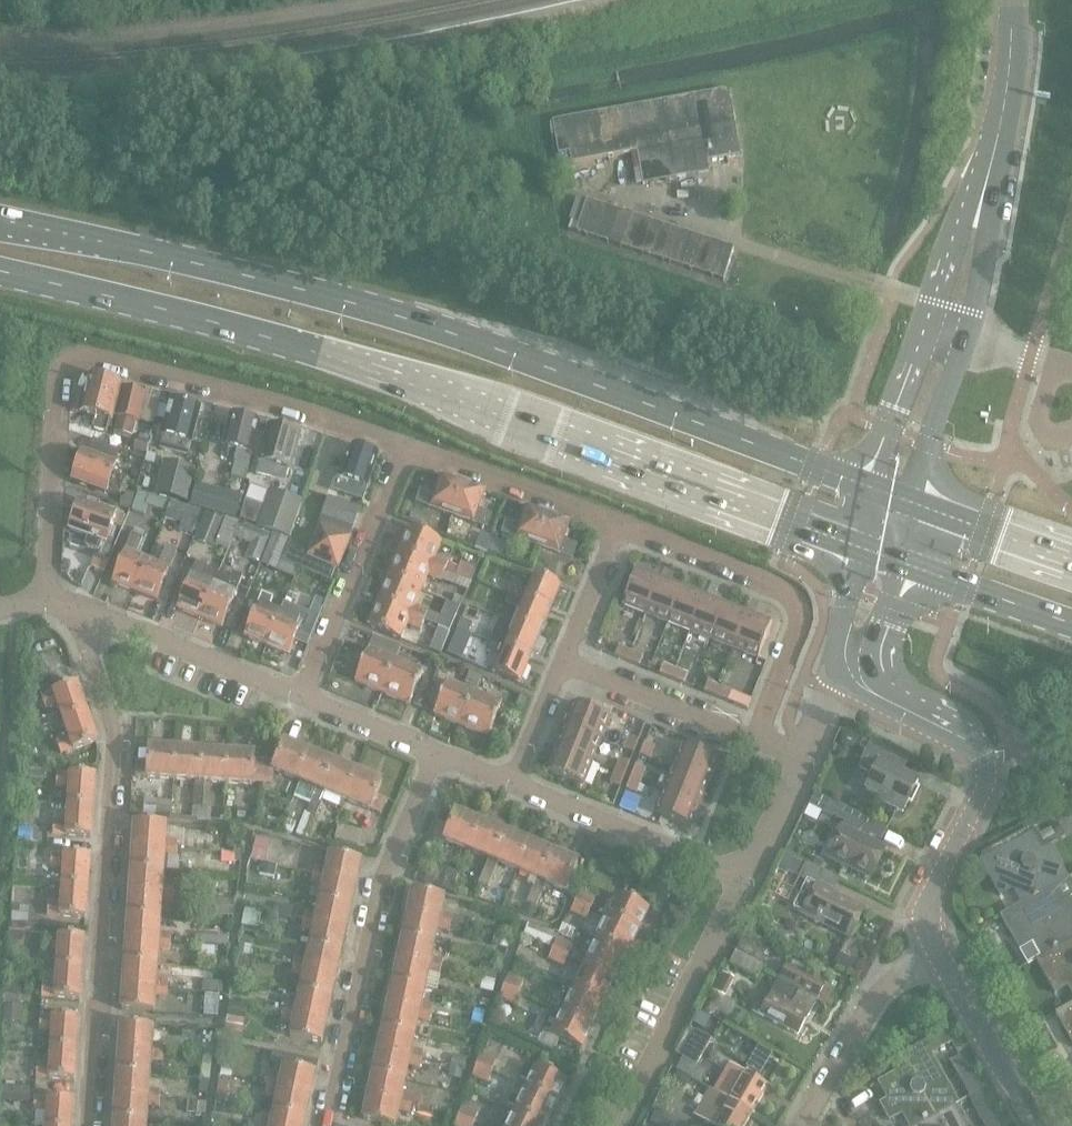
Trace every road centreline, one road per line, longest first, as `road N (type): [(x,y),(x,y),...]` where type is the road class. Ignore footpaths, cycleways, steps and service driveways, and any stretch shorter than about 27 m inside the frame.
road 1 (primary): [(873,489),(499,346),(301,285),(0,224)]
road 2 (primary): [(0,271),(289,344),(859,553)]
road 3 (residential): [(48,600),(58,375),(78,360),(408,447)]
road 4 (residential): [(90,1125),(112,727),(76,608)]
road 5 (residential): [(436,756),(383,883),(330,1125)]
road 6 (residential): [(619,529),(798,599),(799,629),(753,739)]
road 7 (tertiary): [(941,956),(926,922),(935,885),(988,788),(987,765),(960,733),(893,703)]
road 8 (residential): [(622,1125),(743,875)]
road 9 (residential): [(307,701),(408,447)]
road 10 (residential): [(307,701),(76,608)]
road 11 (residential): [(743,875),(513,783)]
road 12 (residential): [(408,447),(619,529)]
road 13 (residential): [(804,1125),(882,990),(941,956)]
road 14 (residential): [(753,739),(563,664)]
road 15 (tertiary): [(1032,1125),(941,956)]
road 16 (tertiary): [(915,505),(925,445),(967,336)]
road 17 (primary): [(904,569),(1071,624)]
road 18 (tertiary): [(934,327),(873,489)]
road 19 (tertiary): [(1013,7),(1007,94),(988,177)]
road 20 (primary): [(1071,557),(915,505)]
road 21 (tertiary): [(967,336),(994,203),(988,177)]
road 22 (tertiary): [(988,177),(974,196),(934,327)]
road 23 (residential): [(563,664),(619,529)]
road 24 (residential): [(436,756),(307,701)]
road 25 (residential): [(743,875),(798,756)]
road 26 (residential): [(513,783),(563,664)]
road 27 (tertiary): [(859,553),(836,640),(840,677)]

